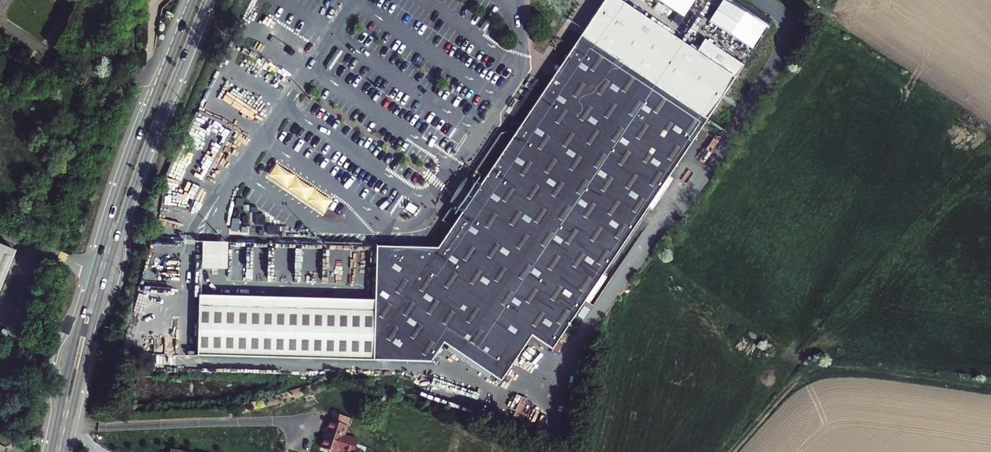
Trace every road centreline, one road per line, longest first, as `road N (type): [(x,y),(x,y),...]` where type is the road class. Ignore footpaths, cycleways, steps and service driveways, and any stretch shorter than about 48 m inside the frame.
road 1 (primary): [(194,0),(102,241),(51,451)]
road 2 (primary): [(64,451),(124,217),(207,0)]

